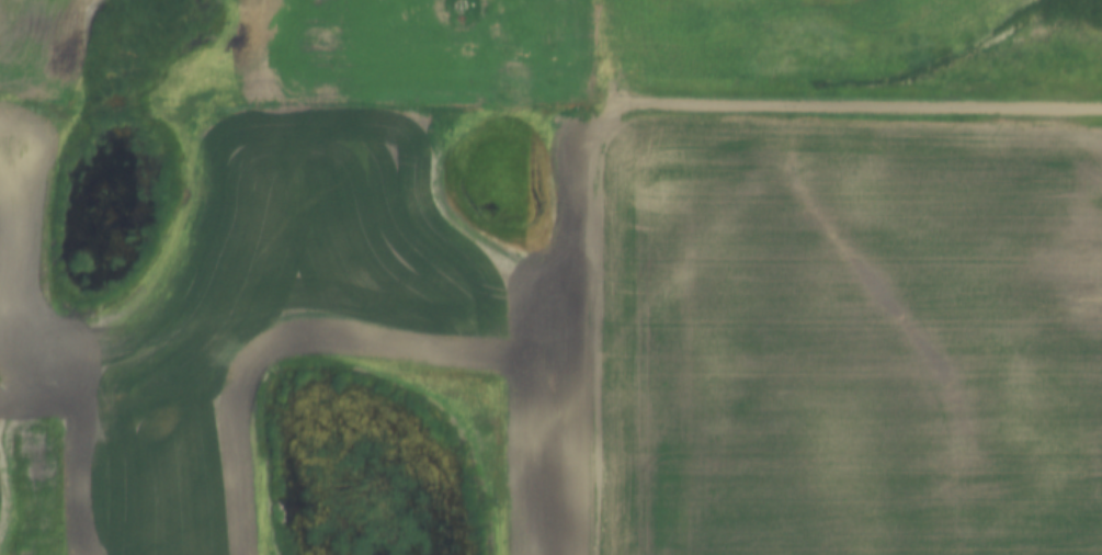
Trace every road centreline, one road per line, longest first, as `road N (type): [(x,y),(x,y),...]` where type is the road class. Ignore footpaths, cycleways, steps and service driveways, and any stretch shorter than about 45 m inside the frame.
road 1 (track): [(1101,112),(644,103),(605,128),(599,145),(599,554)]

